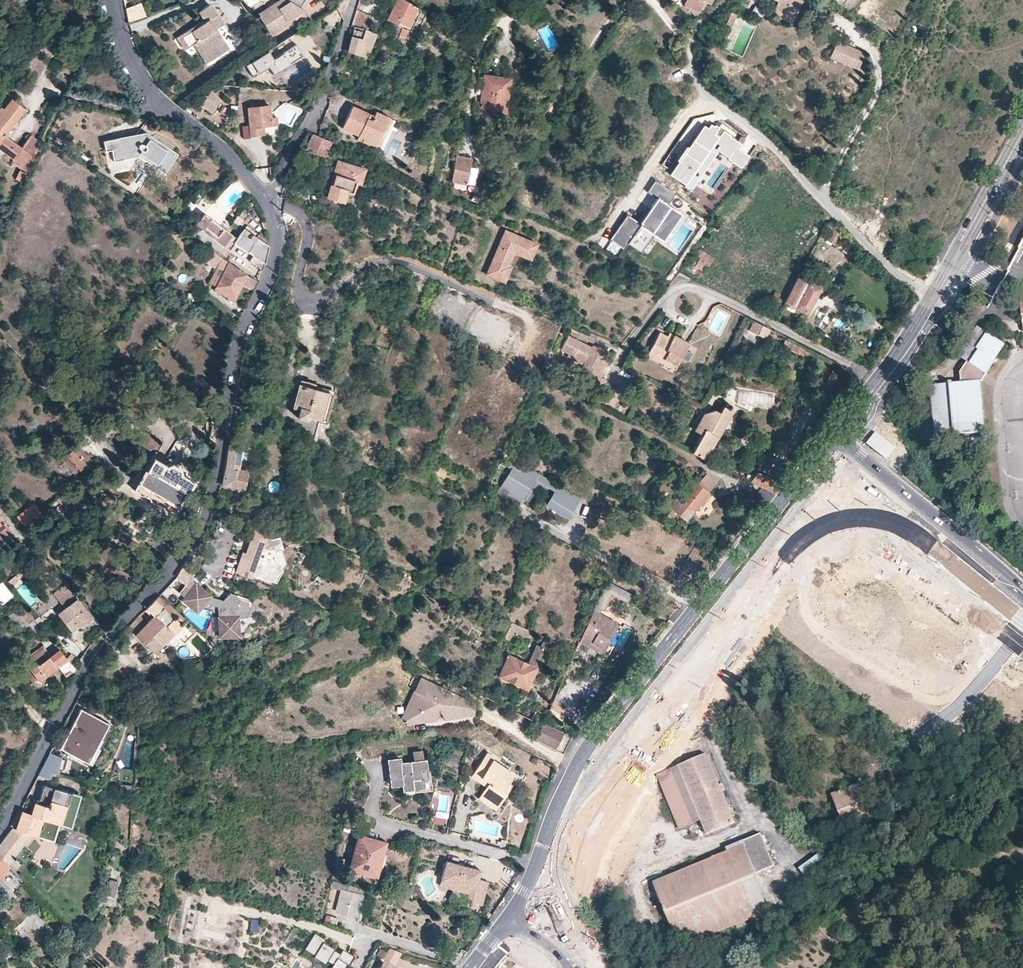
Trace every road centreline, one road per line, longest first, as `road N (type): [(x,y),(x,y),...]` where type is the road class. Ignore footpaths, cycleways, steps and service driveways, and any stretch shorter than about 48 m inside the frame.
road 1 (residential): [(0,827),(87,668),(196,527),(214,484),(241,336),(275,257),(266,201)]
road 2 (secondary): [(834,435),(594,738),(536,861)]
road 3 (residential): [(933,297),(879,258),(781,156),(707,97),(688,50),(693,28),(727,0)]
road 4 (residential): [(266,201),(225,151),(153,95),(112,0)]
road 5 (tertiary): [(834,435),(1022,587)]
road 6 (residential): [(377,764),(376,822),(536,861)]
road 7 (residential): [(266,201),(309,122),(351,0)]
road 8 (track): [(821,198),(877,94),(875,53),(841,23)]
road 9 (residential): [(704,298),(878,380)]
road 10 (secondary): [(1022,127),(933,297)]

